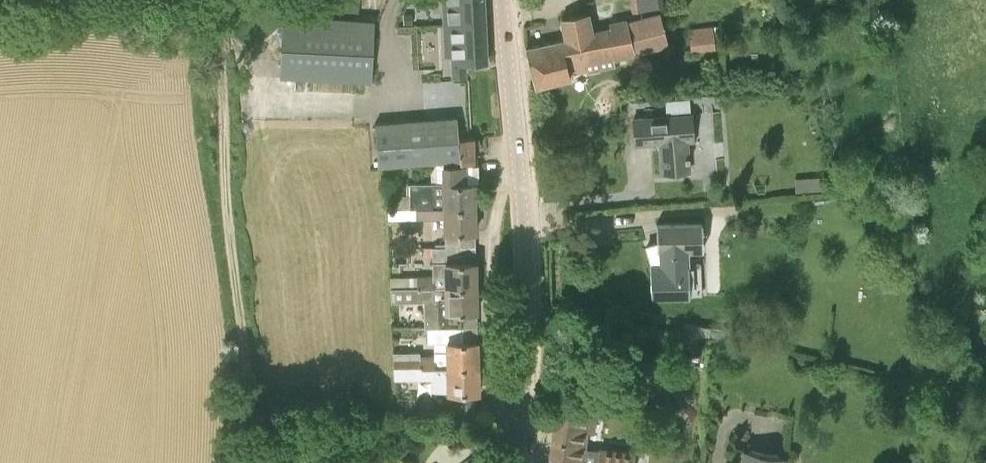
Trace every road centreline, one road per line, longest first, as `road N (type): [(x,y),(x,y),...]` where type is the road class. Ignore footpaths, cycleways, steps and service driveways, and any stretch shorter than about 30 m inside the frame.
road 1 (track): [(211,0),(244,358),(241,462)]
road 2 (tertiary): [(517,462),(525,259),(501,0)]
road 3 (track): [(151,0),(0,5)]

